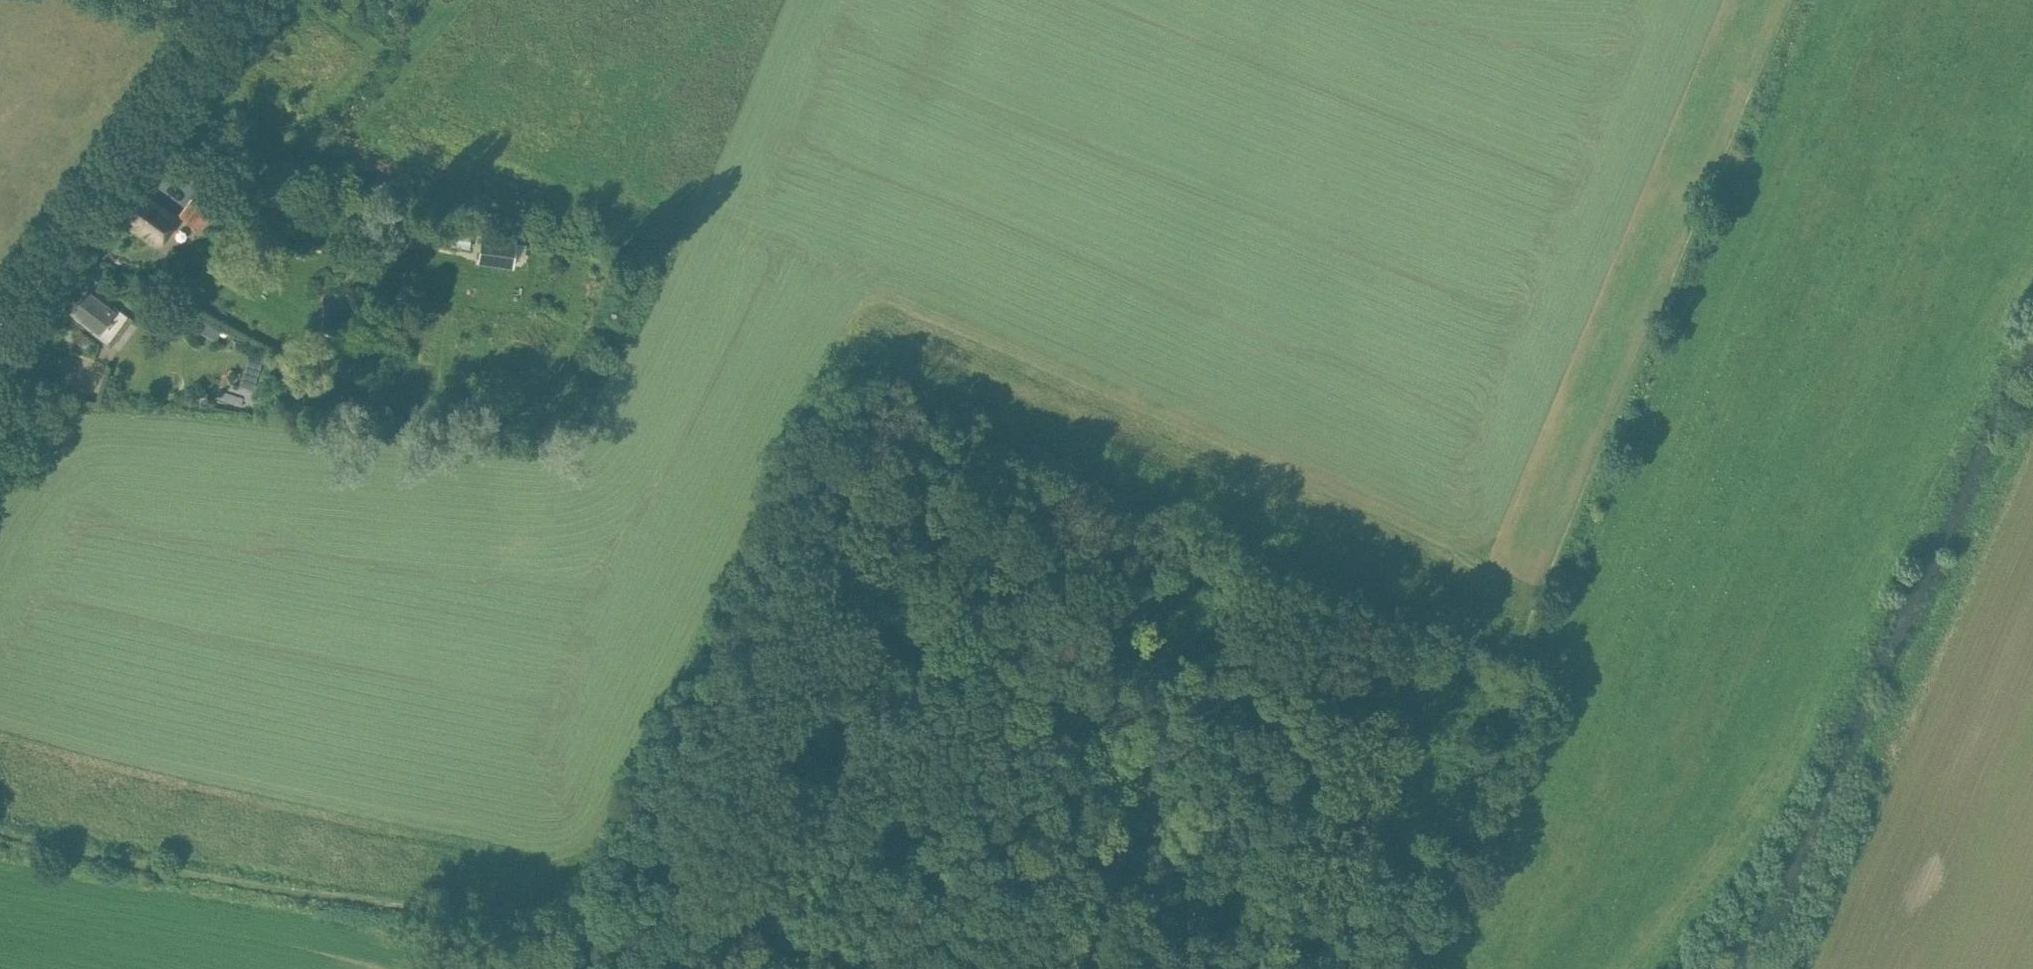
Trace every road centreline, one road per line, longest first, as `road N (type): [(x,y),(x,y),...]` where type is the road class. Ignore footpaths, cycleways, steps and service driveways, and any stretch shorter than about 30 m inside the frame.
road 1 (track): [(1308,718),(1323,685),(1367,656),(1400,664),(1423,659),(1481,682),(1508,664),(1536,571),(1570,520),(1788,0)]
road 2 (track): [(0,834),(317,896),(601,936)]
road 3 (track): [(1058,577),(866,968)]
road 4 (unclassified): [(0,331),(235,0)]
road 5 (track): [(1197,968),(1227,845),(1287,779),(1308,718)]

